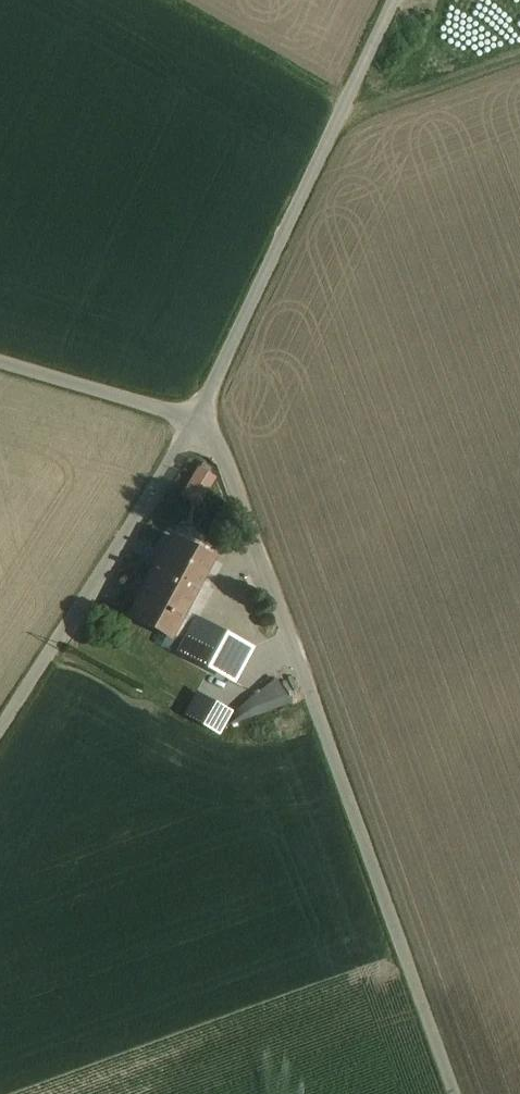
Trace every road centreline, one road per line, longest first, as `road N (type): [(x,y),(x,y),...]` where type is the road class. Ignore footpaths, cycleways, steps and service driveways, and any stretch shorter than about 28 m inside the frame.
road 1 (unclassified): [(195,420),(213,432),(454,1093)]
road 2 (unclassified): [(195,420),(392,0)]
road 3 (residential): [(0,727),(195,420)]
road 4 (track): [(344,101),(165,0)]
road 5 (unclassified): [(0,364),(195,420)]
road 6 (track): [(336,119),(519,54)]

